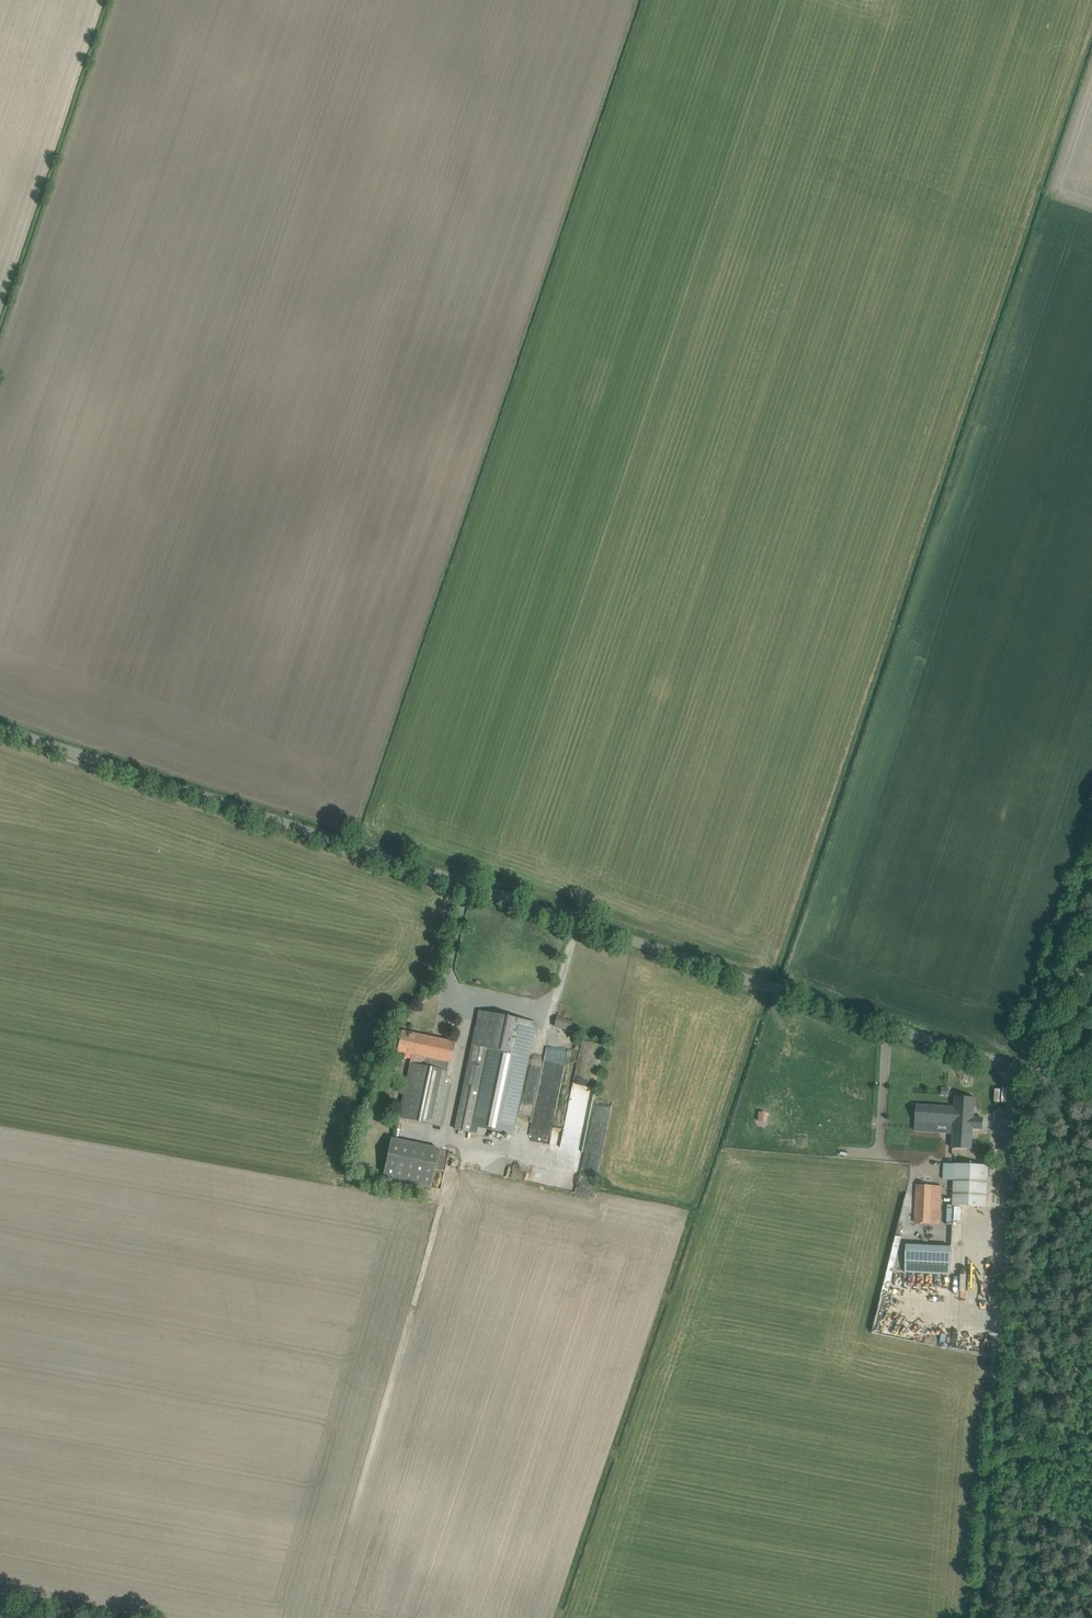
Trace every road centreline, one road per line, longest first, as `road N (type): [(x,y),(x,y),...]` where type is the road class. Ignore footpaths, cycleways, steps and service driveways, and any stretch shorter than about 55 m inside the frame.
road 1 (unclassified): [(1016,1070),(0,728)]
road 2 (track): [(986,1617),(1005,1294)]
road 3 (unclassified): [(1016,1070),(1005,1294)]

